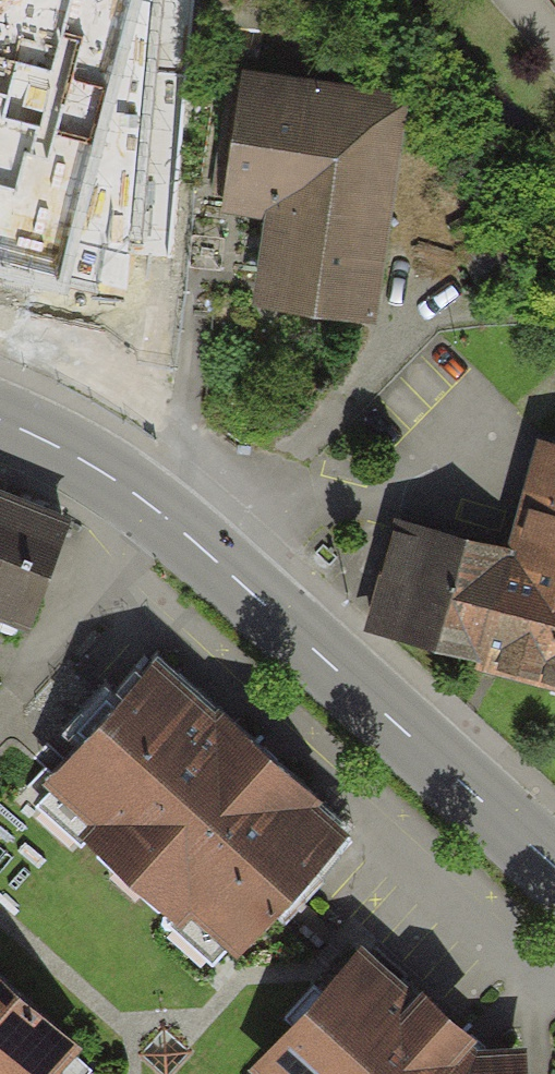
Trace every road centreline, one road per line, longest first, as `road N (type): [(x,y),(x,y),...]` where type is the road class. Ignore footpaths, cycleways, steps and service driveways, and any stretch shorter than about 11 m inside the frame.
road 1 (secondary): [(0,419),(95,467),(157,511),(554,867)]

